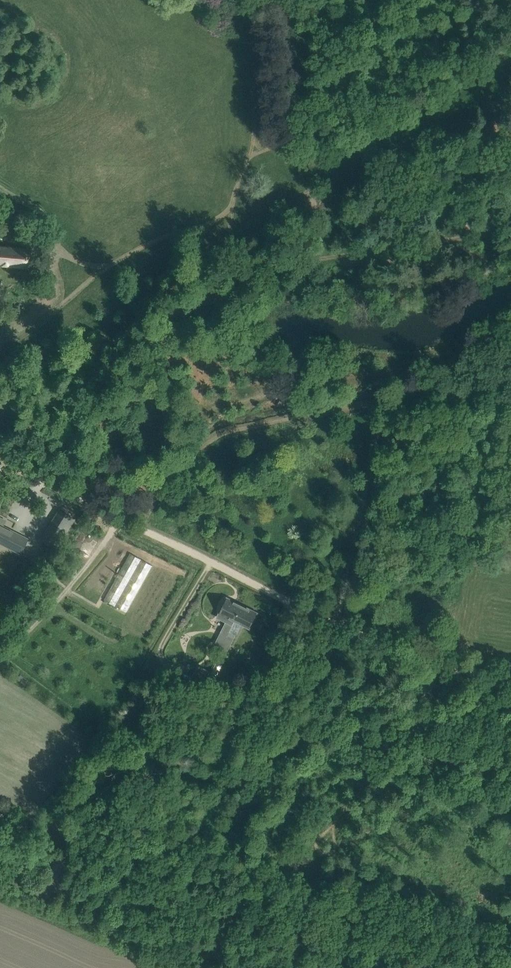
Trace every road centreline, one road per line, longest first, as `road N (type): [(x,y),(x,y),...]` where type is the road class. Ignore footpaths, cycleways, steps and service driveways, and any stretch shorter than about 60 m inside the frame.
road 1 (track): [(0,463),(367,638),(510,680)]

